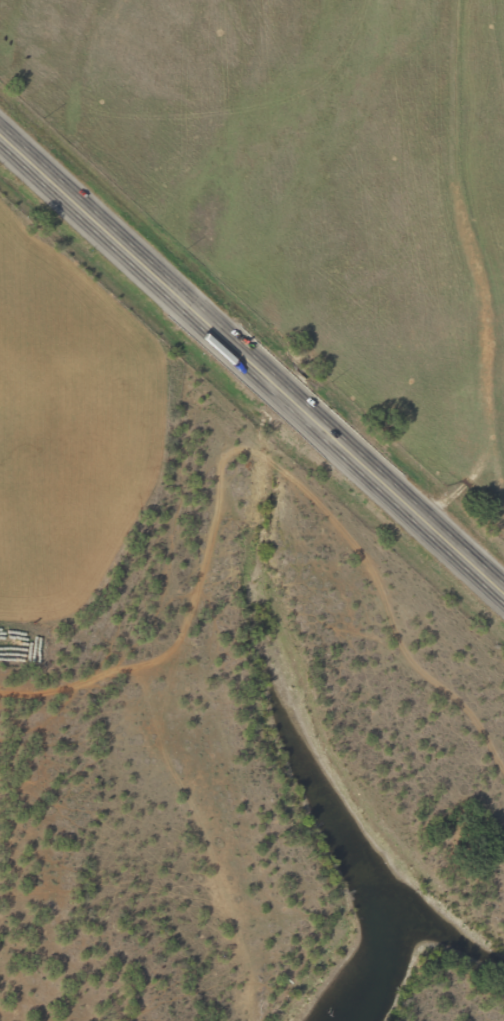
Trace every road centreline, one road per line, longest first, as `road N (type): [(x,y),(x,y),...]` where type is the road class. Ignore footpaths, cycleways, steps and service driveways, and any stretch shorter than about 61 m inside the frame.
road 1 (trunk): [(503,599),(0,143)]

